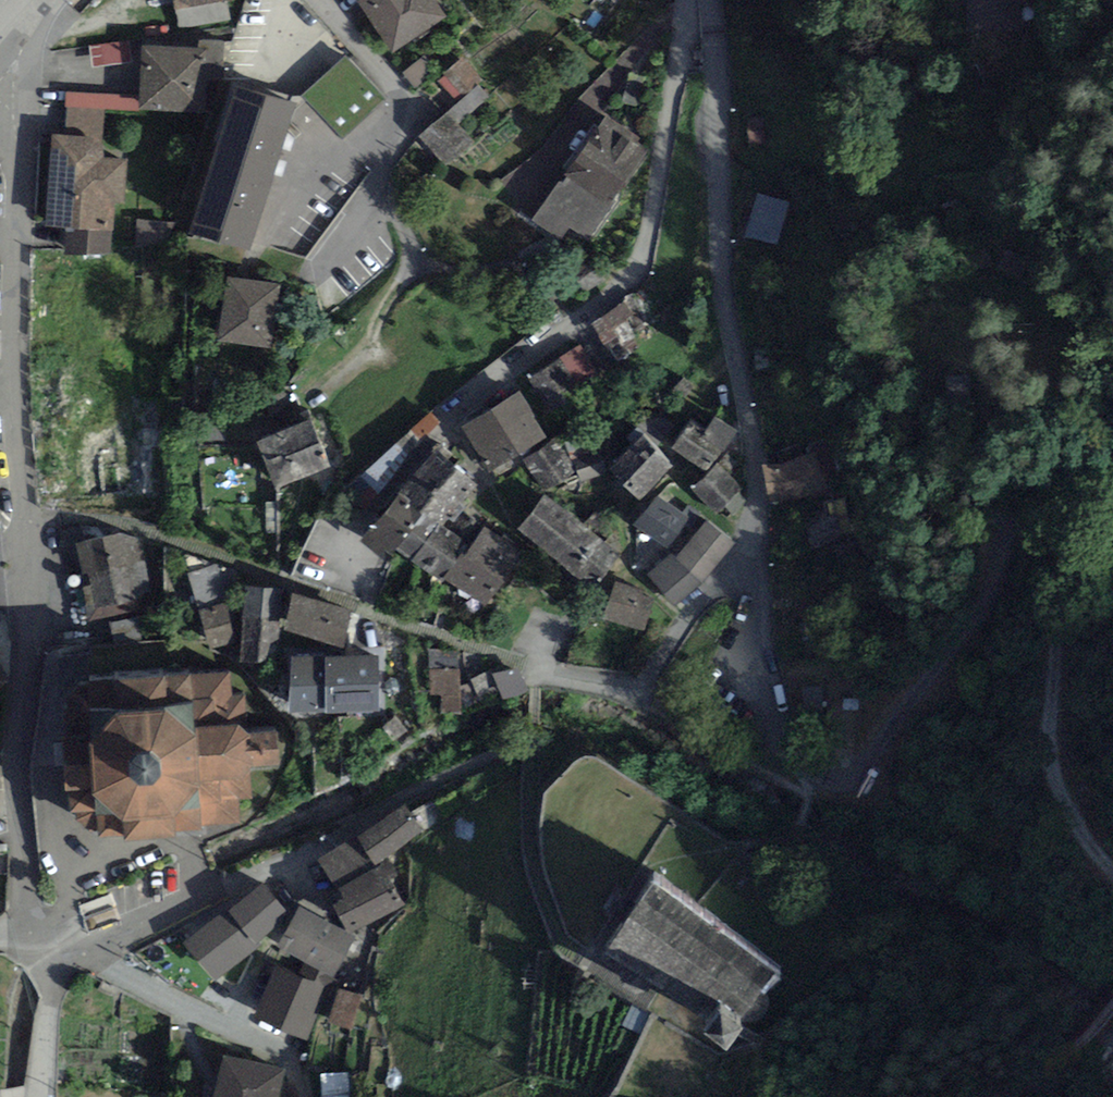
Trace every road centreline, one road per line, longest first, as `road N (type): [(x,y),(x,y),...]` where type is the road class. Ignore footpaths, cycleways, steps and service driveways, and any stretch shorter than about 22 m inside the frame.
road 1 (residential): [(702,0),(719,71),(723,275),(753,444),(755,530),(640,684),(537,669)]
road 2 (residential): [(693,0),(641,263),(454,417),(330,552)]
road 3 (residential): [(31,531),(17,304),(22,182),(1,91)]
road 4 (residential): [(49,948),(27,884),(19,791),(31,531)]
road 5 (track): [(1000,528),(1014,510),(1030,510),(1057,539),(1054,765),(1074,819),(1112,860)]
road 6 (track): [(815,781),(868,765),(986,608),(1000,528)]
road 7 (residential): [(323,0),(410,105),(410,125),(382,186),(426,268)]
road 8 (residential): [(84,951),(283,1058),(306,1096)]
road 9 (residential): [(49,948),(43,1096)]
road 10 (residential): [(84,951),(197,899)]

